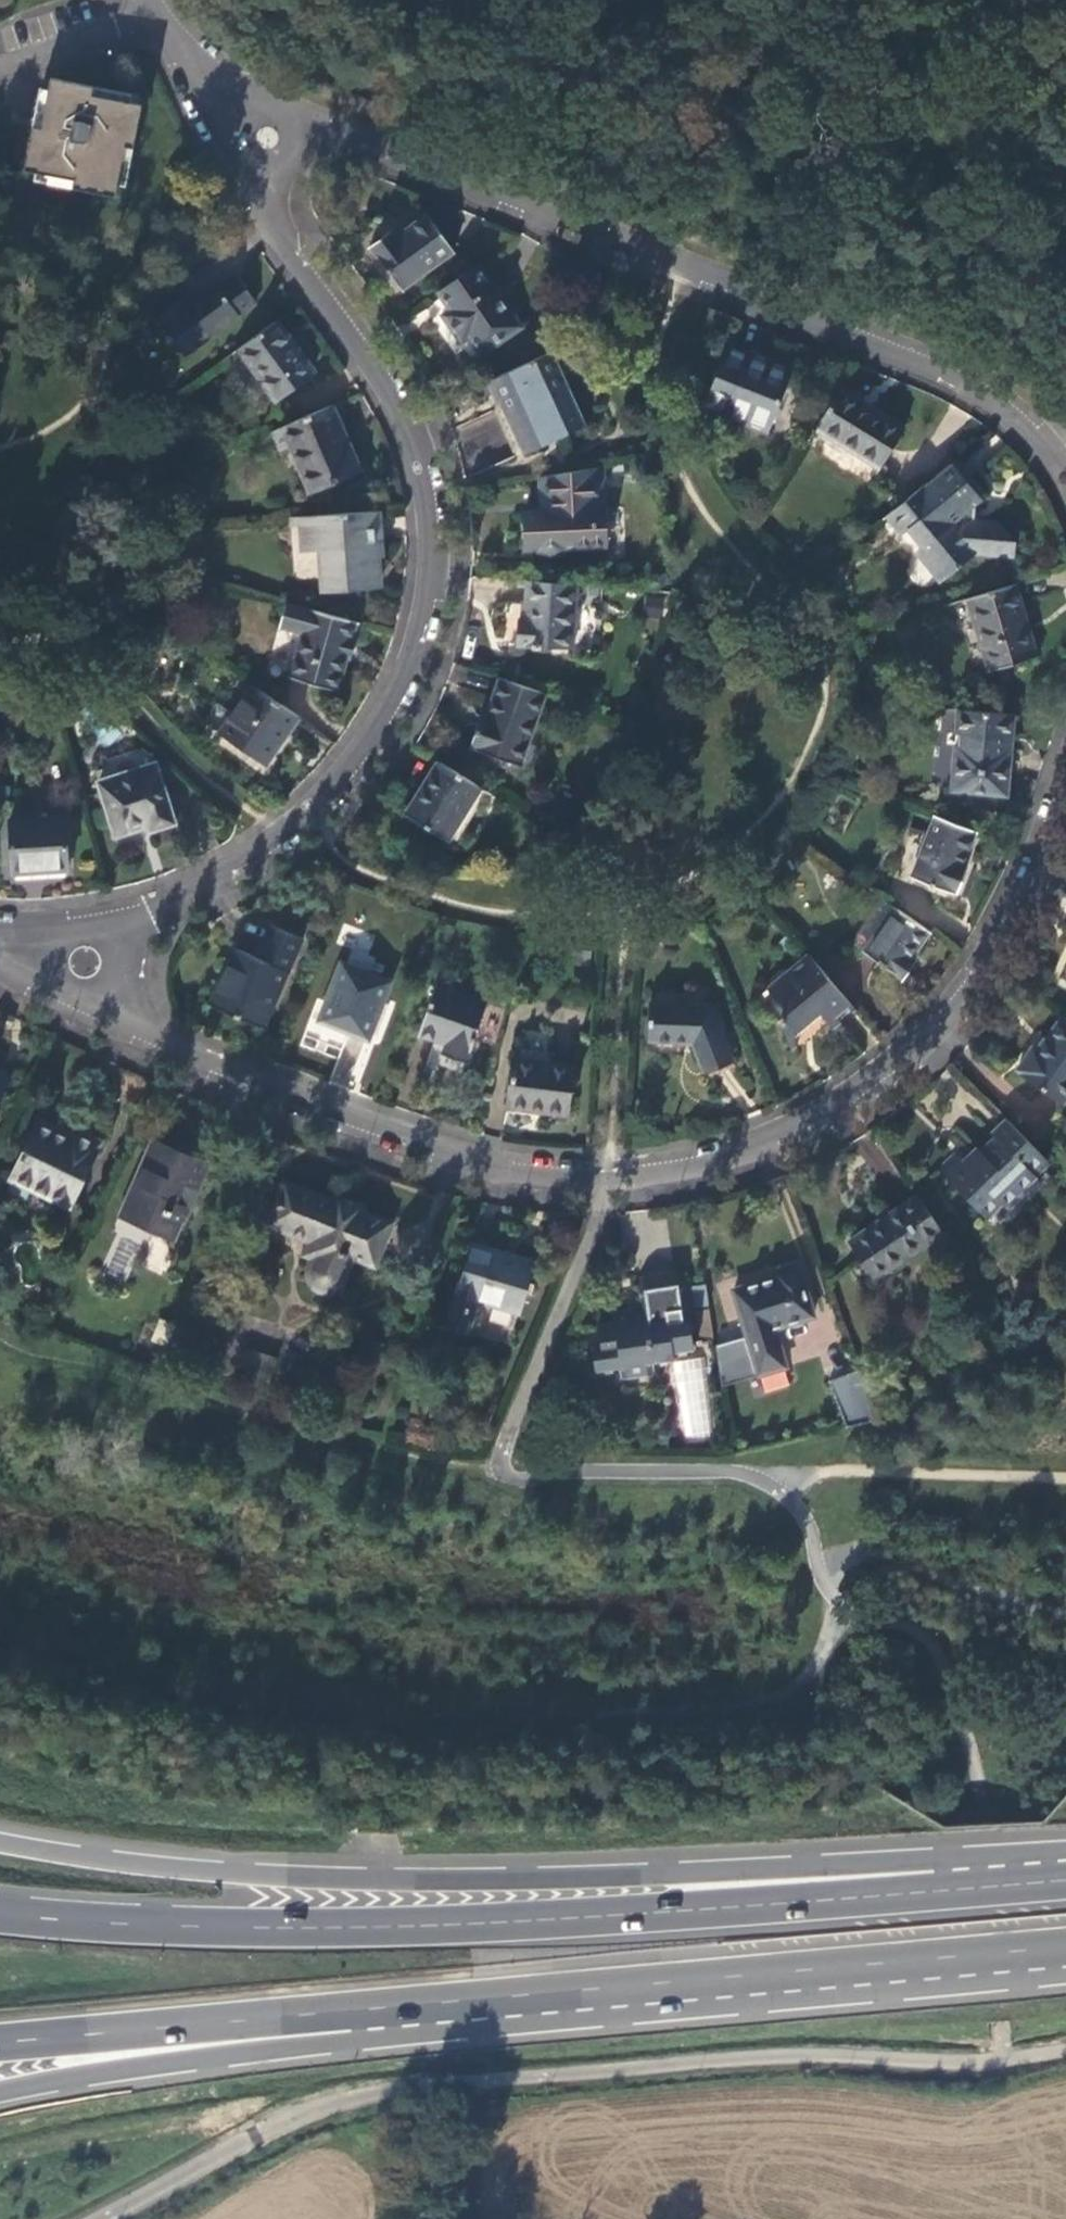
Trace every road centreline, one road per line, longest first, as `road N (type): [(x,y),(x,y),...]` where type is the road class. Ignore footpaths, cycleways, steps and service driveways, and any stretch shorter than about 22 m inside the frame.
road 1 (residential): [(106,987),(159,1034),(487,1161),(571,1178),(674,1170),(785,1133),(938,1028),(990,960),(1065,829)]
road 2 (trunk): [(975,1877),(933,1861),(664,1874),(301,1878),(0,1841)]
road 3 (trunk): [(975,1877),(935,1892),(461,1923),(192,1925),(0,1913)]
road 4 (residential): [(268,176),(274,227),(401,415),(425,473),(439,554),(429,620),(396,697),(279,831),(110,941)]
road 5 (unclassified): [(104,2218),(298,2117),(395,2089),(771,2057),(1004,2059)]
road 6 (residential): [(1065,488),(1036,439),(980,392),(300,128)]
road 7 (trunk): [(385,2017),(1065,1955)]
road 8 (track): [(502,1467),(205,1406),(0,1329)]
road 9 (trunk): [(0,2090),(353,2043),(385,2017)]
road 10 (trunk): [(0,2042),(350,2012),(385,2017)]
road 11 (residential): [(239,114),(154,18)]

